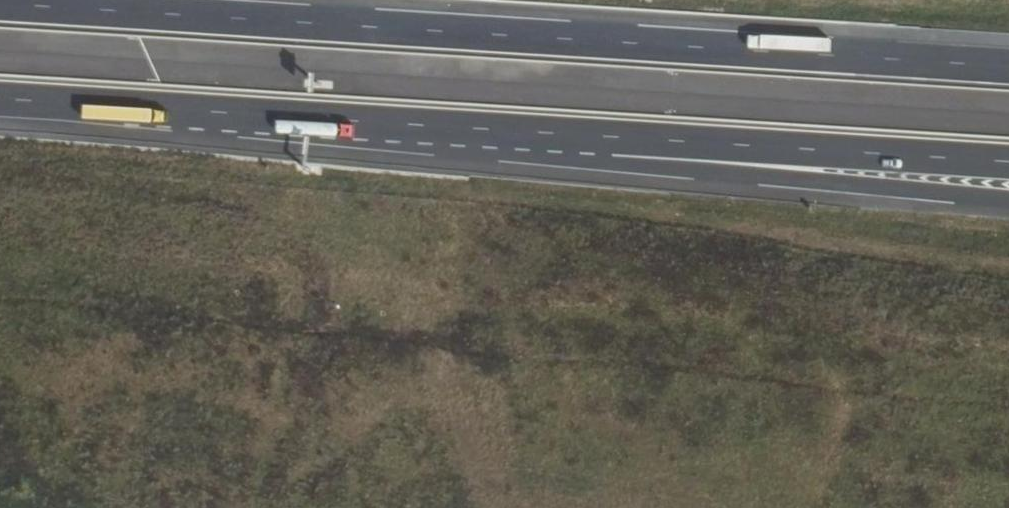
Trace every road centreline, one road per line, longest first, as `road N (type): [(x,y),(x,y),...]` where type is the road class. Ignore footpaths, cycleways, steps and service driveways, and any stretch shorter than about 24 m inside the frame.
road 1 (trunk): [(1008,69),(0,2)]
road 2 (trunk): [(0,104),(554,142)]
road 3 (trunk): [(554,142),(1008,214)]
road 4 (trunk): [(554,142),(1008,172)]

